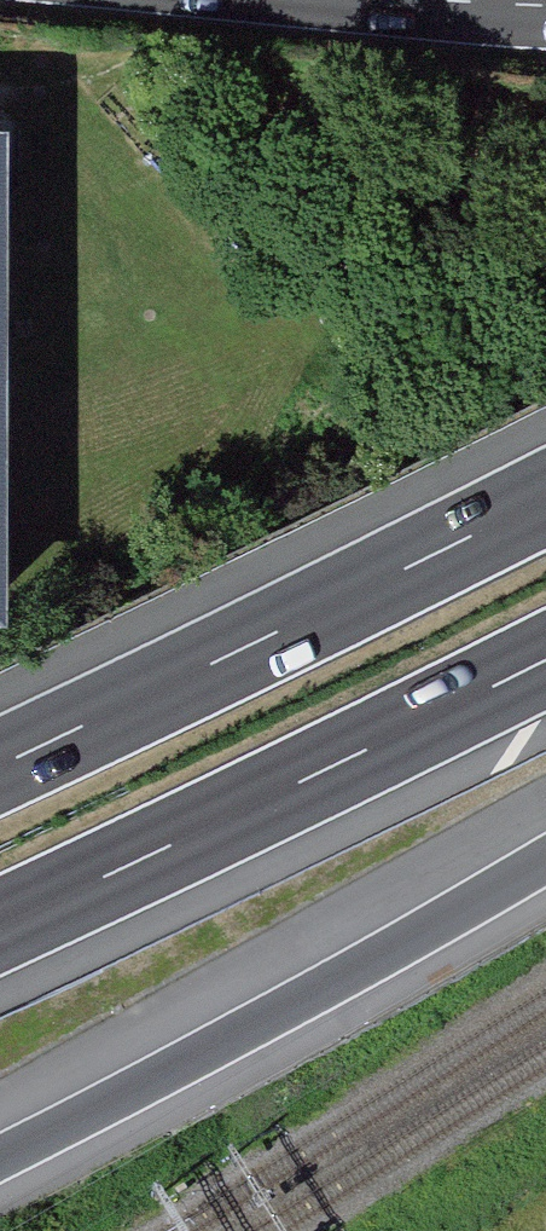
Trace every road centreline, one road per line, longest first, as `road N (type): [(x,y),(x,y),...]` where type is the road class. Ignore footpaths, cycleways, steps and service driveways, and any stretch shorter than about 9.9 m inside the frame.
road 1 (motorway): [(0,1159),(545,862)]
road 2 (motorway): [(545,496),(0,764)]
road 3 (motorway): [(0,926),(545,661)]

